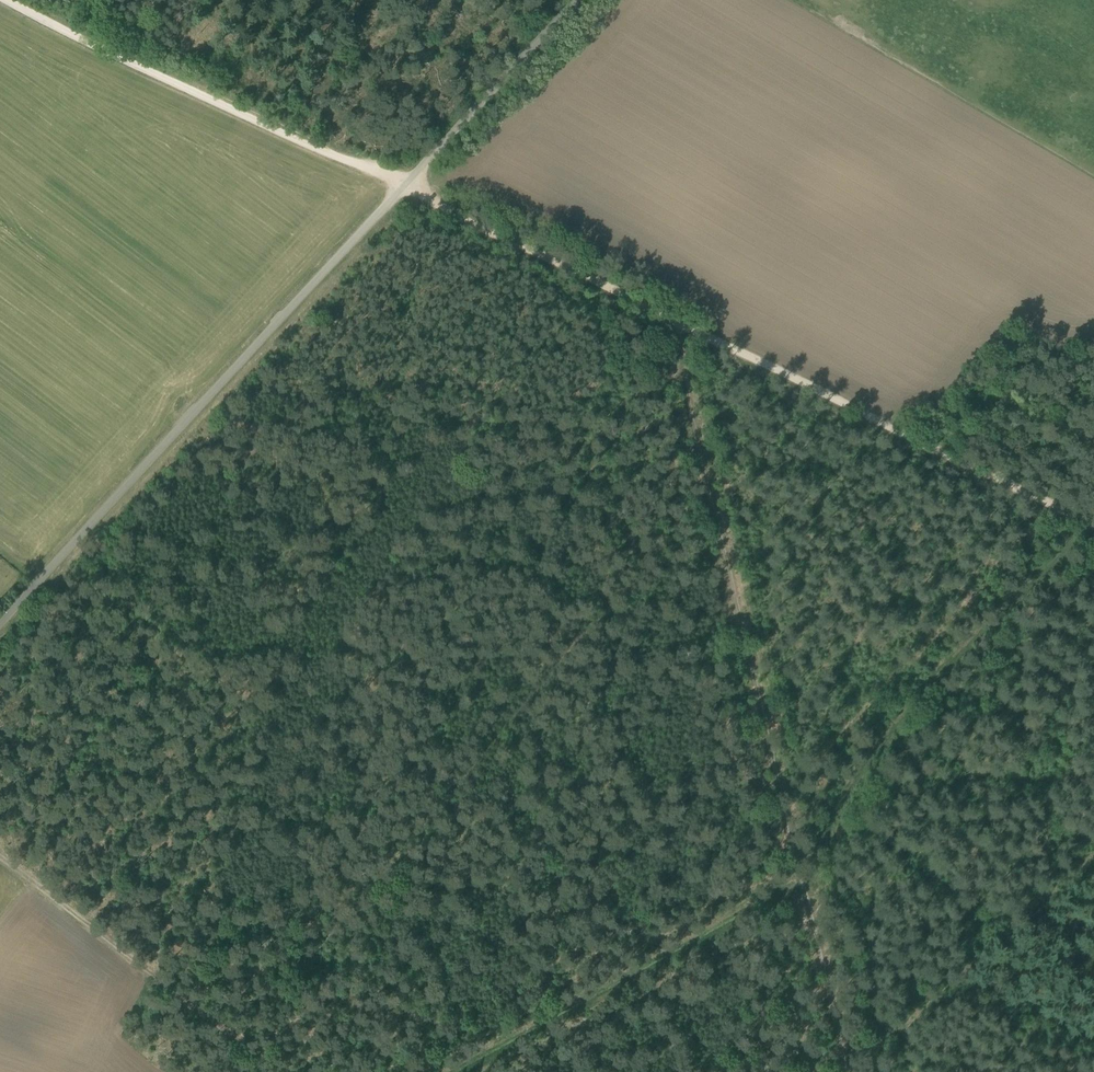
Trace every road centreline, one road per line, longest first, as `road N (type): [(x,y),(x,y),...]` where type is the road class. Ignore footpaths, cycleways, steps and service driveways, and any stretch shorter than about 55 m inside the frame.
road 1 (unclassified): [(0,623),(581,0)]
road 2 (track): [(675,317),(844,1071)]
road 3 (track): [(11,0),(675,317)]
road 4 (track): [(1093,527),(675,317)]
road 5 (track): [(436,1071),(785,877),(800,878)]
road 6 (track): [(0,855),(278,1071)]

